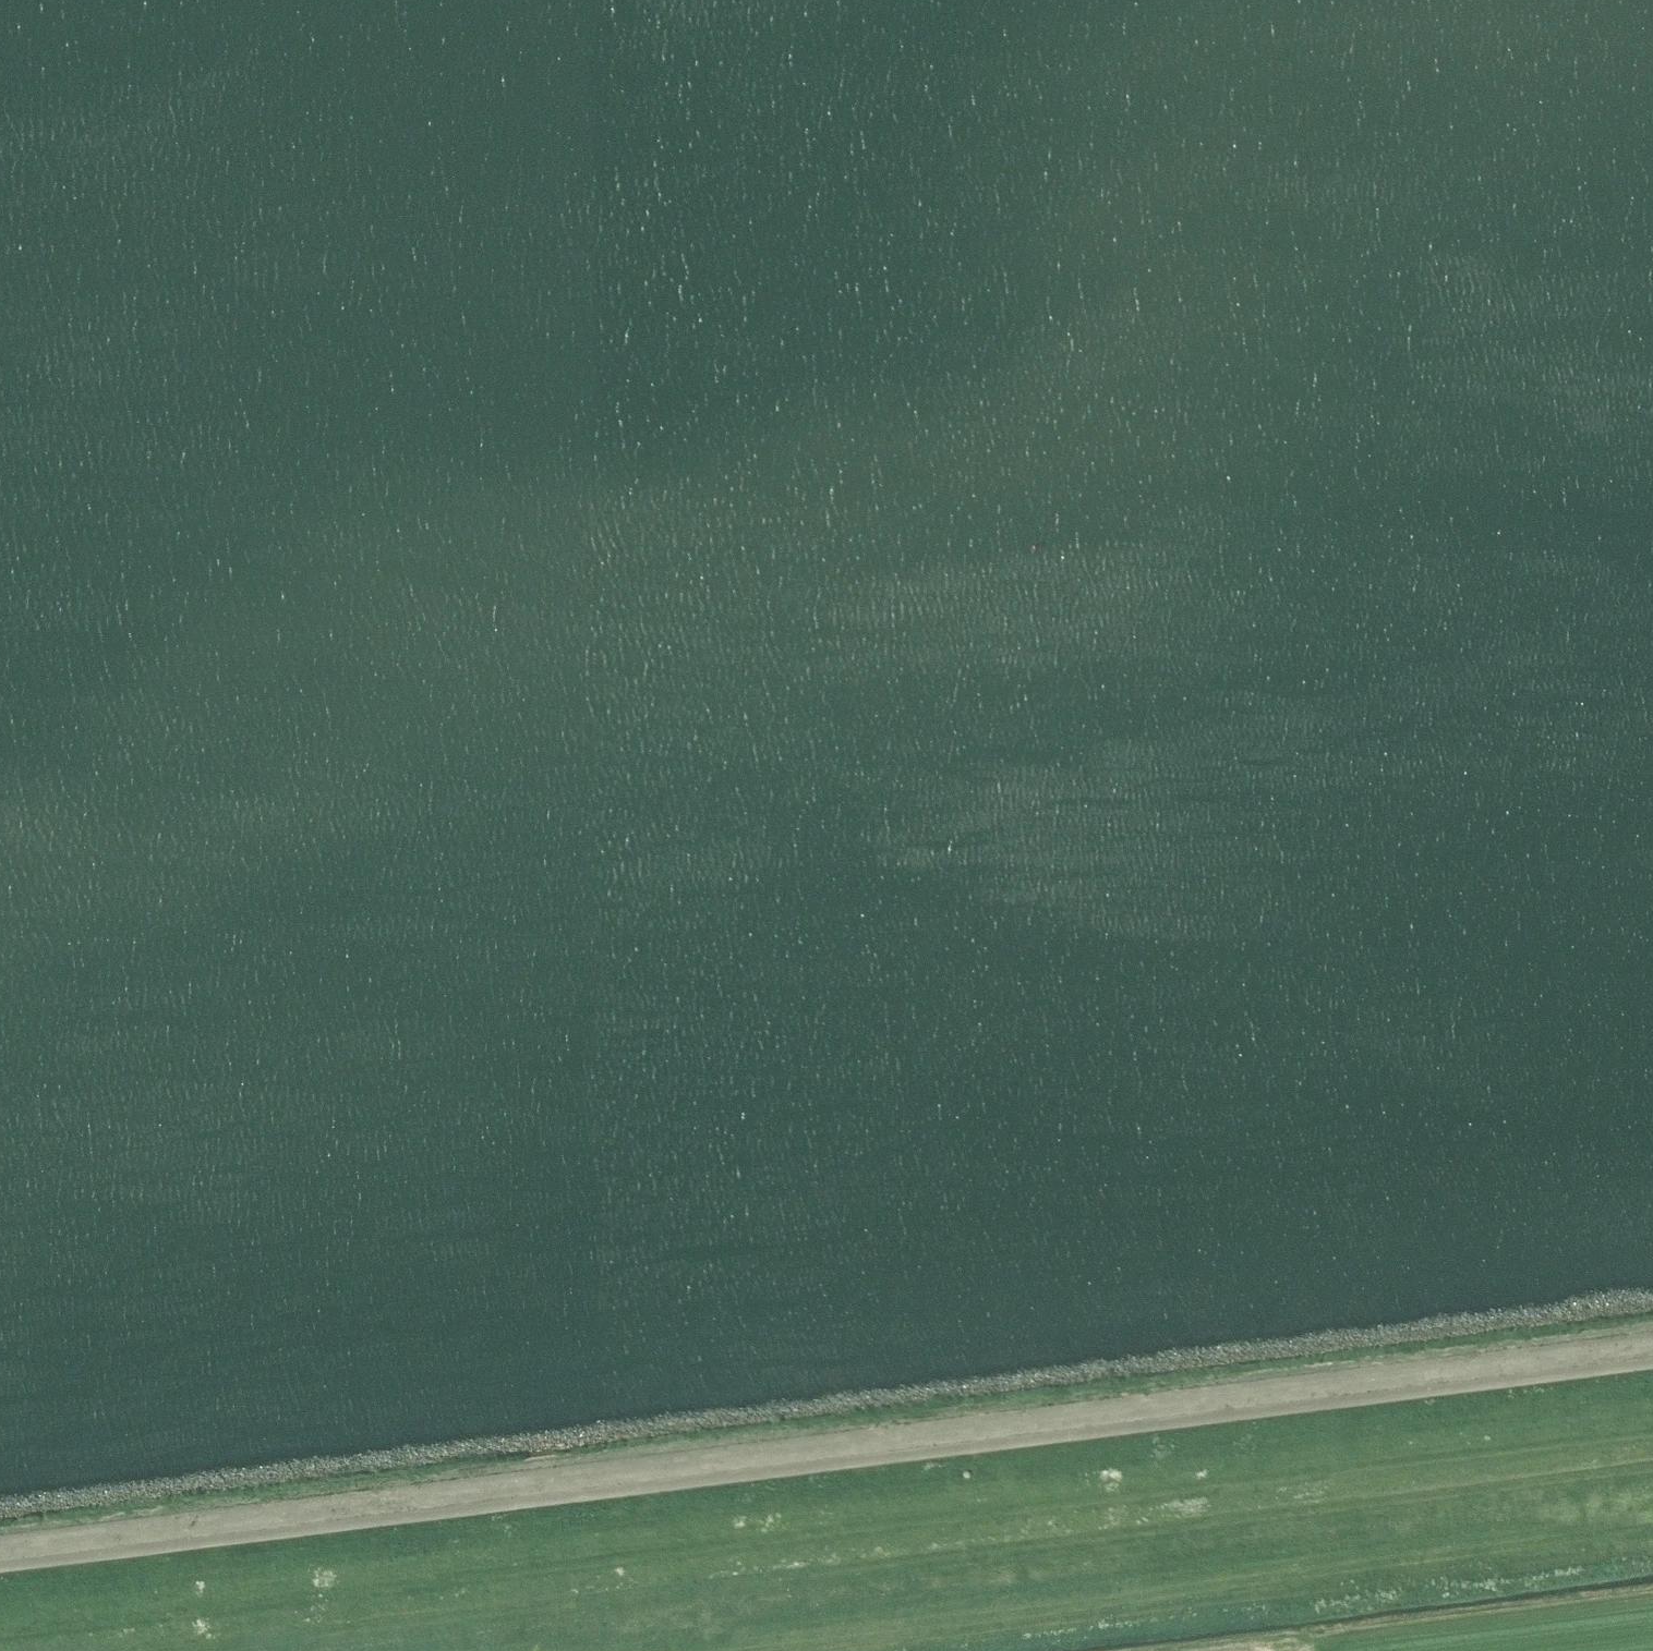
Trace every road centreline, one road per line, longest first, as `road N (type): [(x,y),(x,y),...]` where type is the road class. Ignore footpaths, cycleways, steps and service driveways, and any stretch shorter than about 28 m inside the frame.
road 1 (unclassified): [(0,1567),(1652,1363)]

